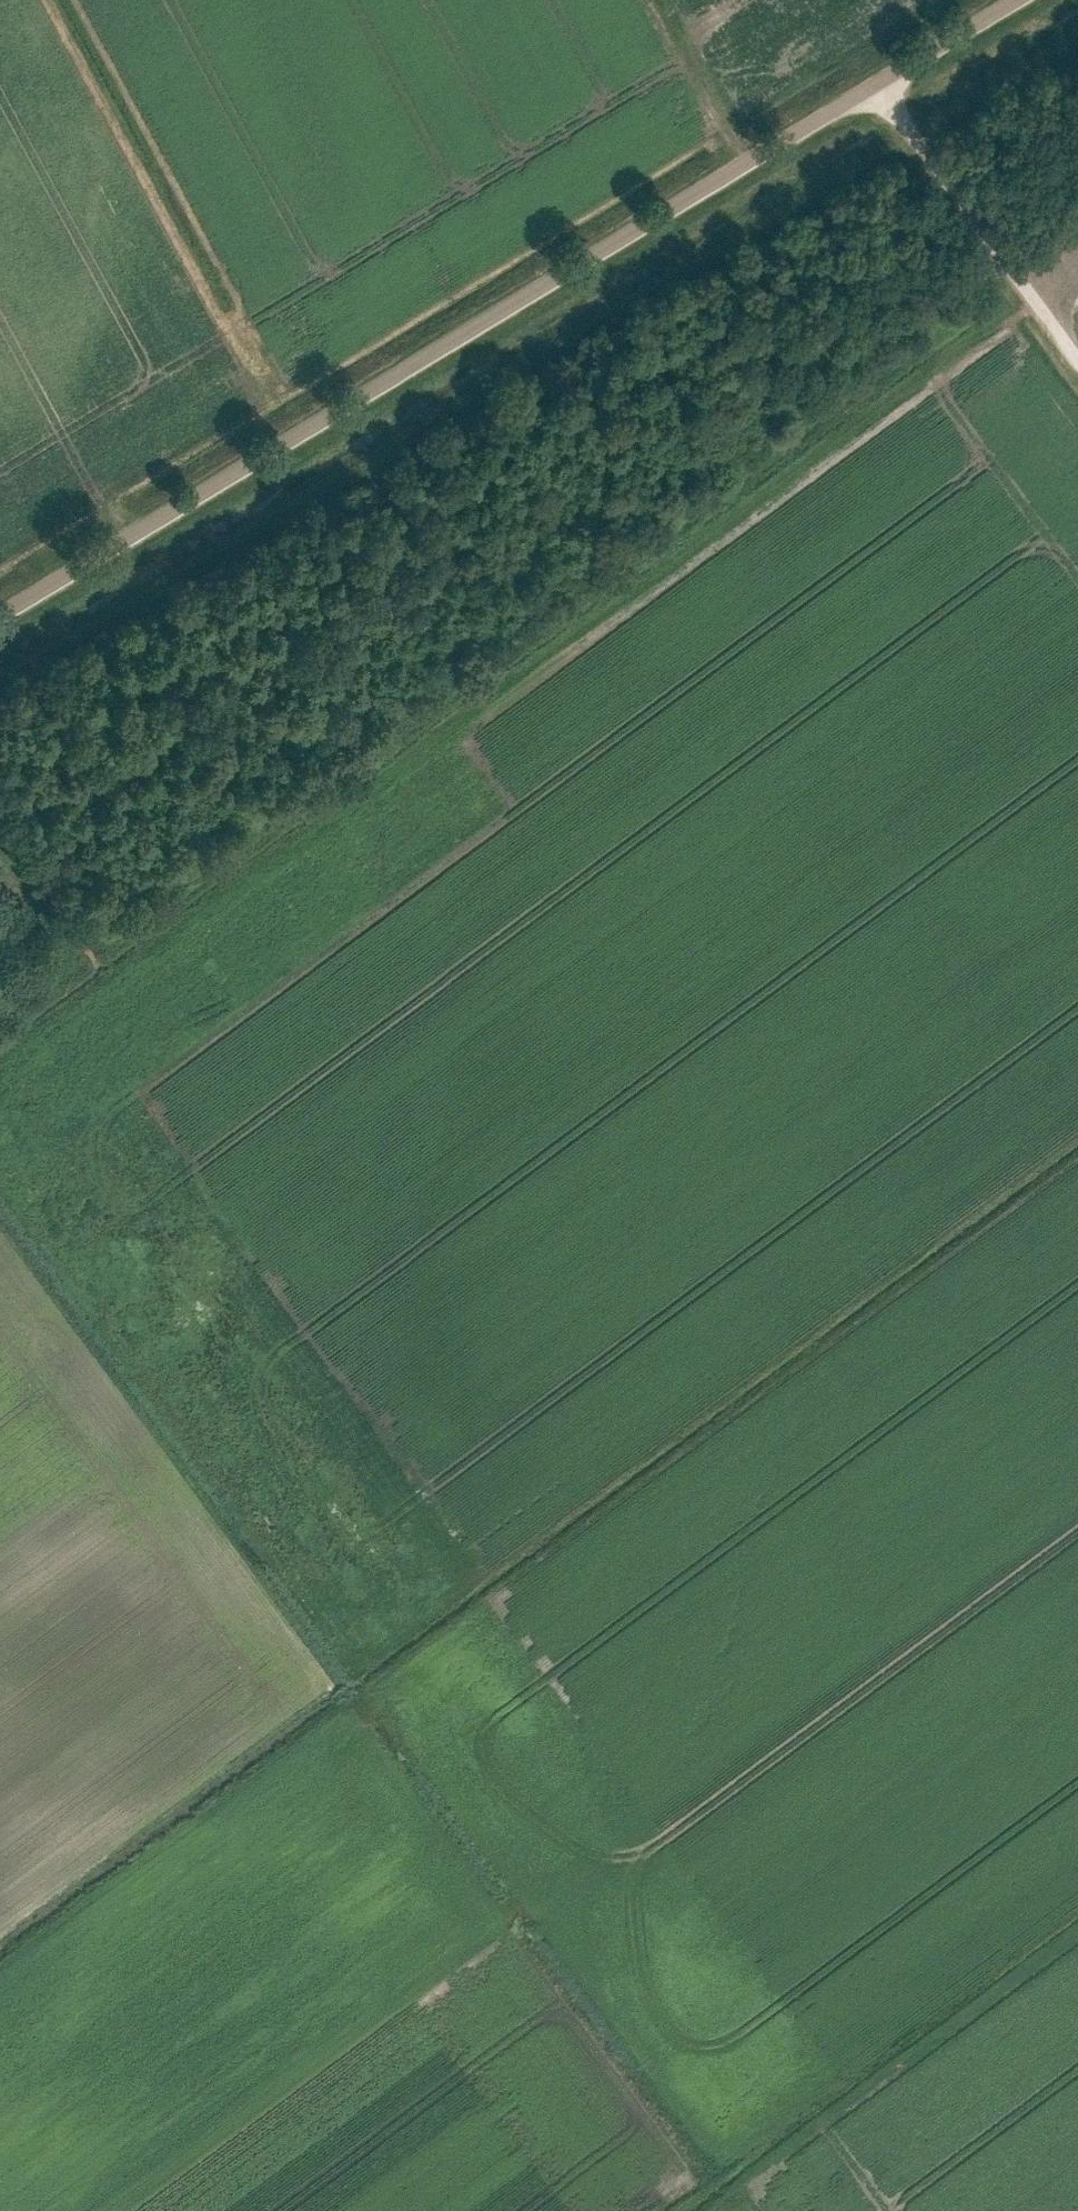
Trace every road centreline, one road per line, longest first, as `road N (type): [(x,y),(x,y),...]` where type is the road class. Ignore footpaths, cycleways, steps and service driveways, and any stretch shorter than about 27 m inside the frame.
road 1 (unclassified): [(0,611),(1016,0)]
road 2 (track): [(1077,354),(878,83)]

